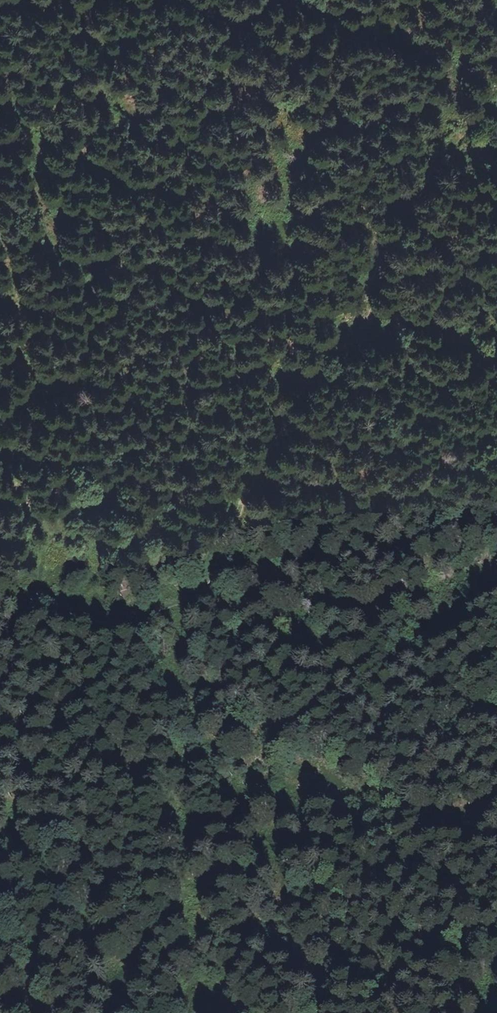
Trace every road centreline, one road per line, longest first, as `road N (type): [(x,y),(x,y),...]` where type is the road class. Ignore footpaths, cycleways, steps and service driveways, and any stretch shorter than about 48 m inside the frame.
road 1 (track): [(0,446),(39,537),(43,592),(137,616),(166,601),(209,569),(284,407),(348,333),(365,274),(422,183),(496,101)]
road 2 (track): [(496,805),(445,911),(378,1012)]

